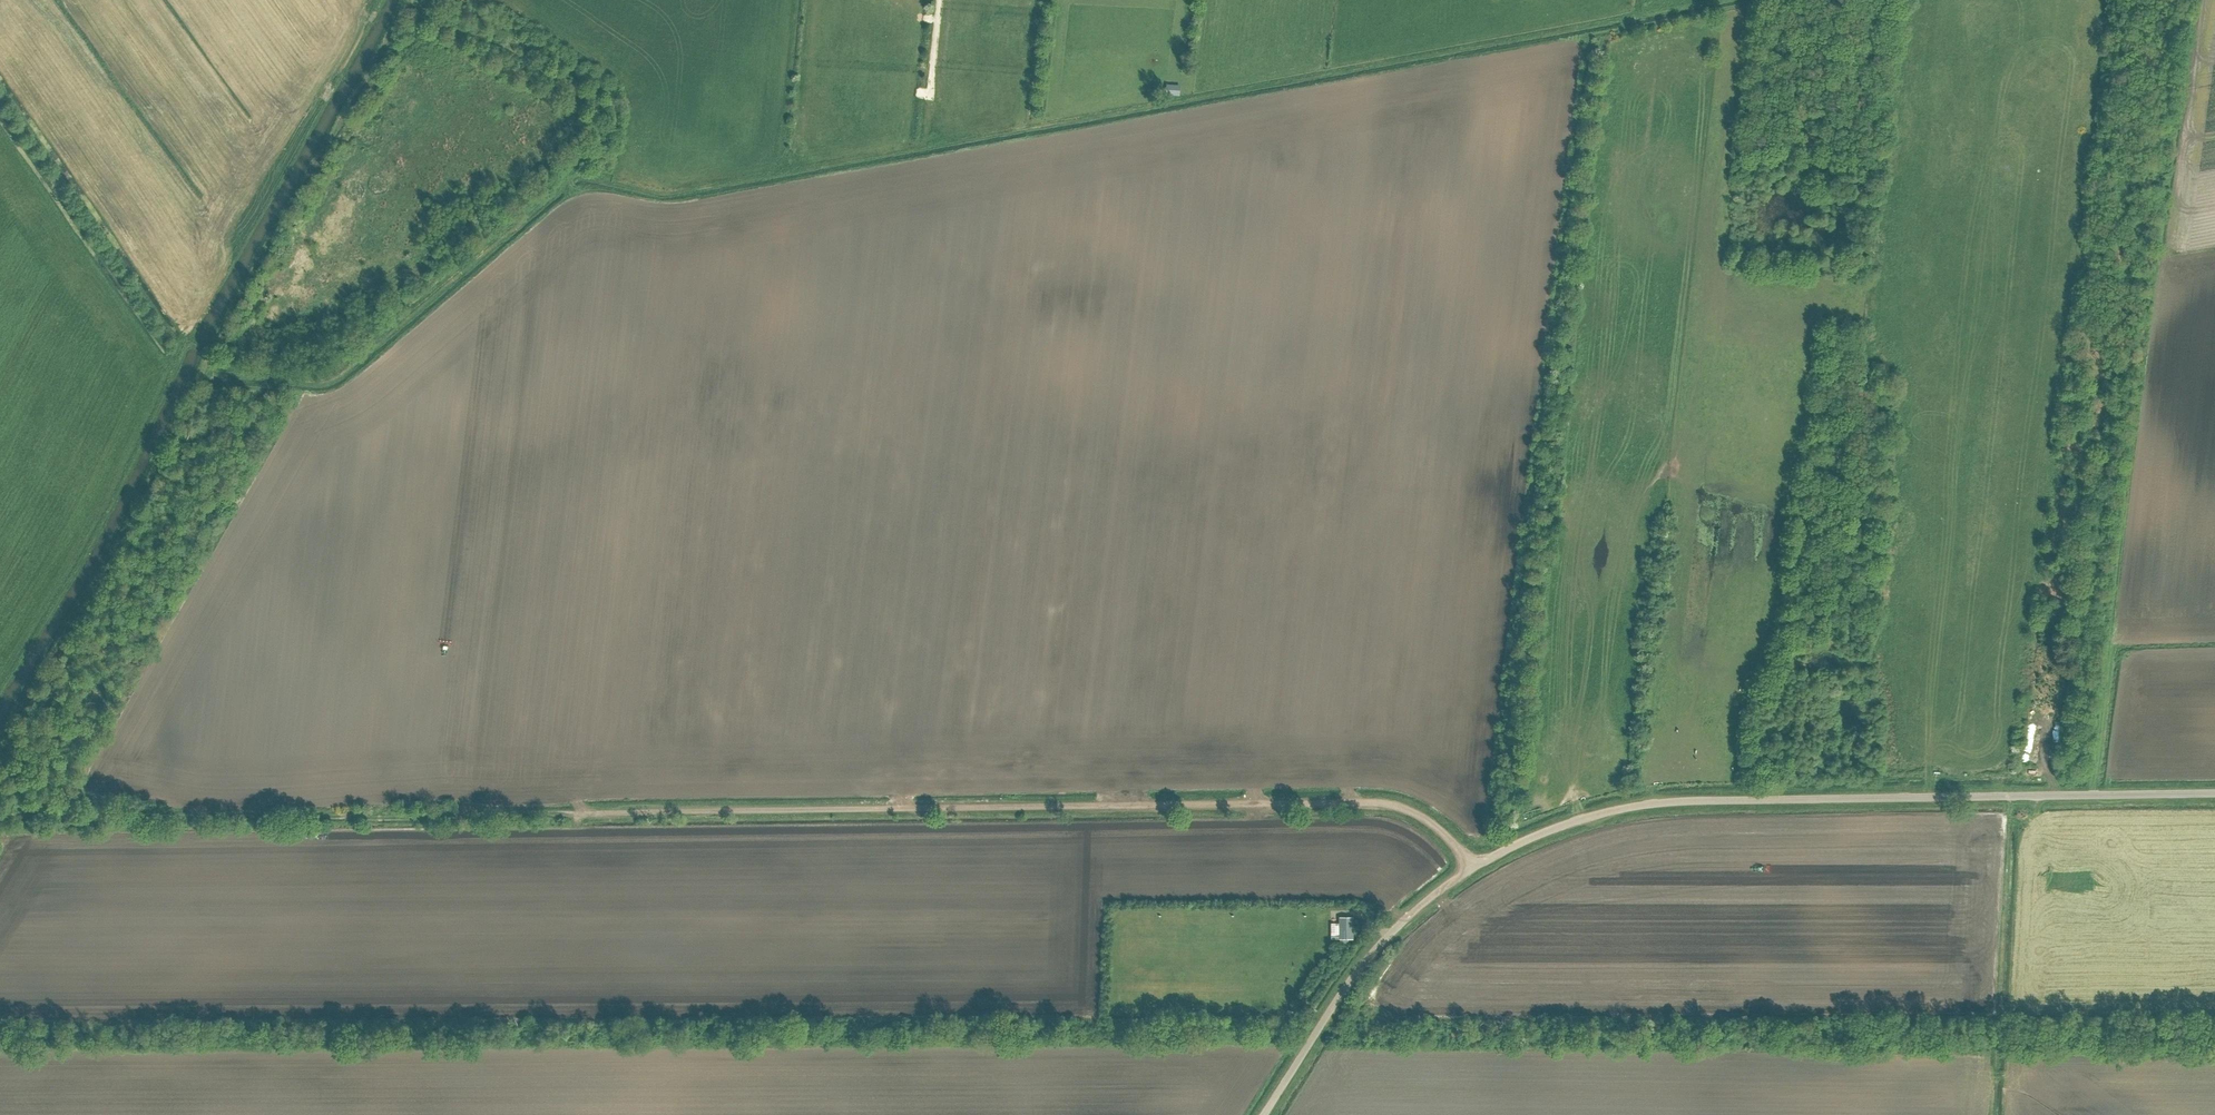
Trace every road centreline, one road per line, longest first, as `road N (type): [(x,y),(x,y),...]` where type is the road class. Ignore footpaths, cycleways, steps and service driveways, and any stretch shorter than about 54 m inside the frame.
road 1 (unclassified): [(1471,867),(1434,825),(1383,803),(586,812)]
road 2 (unclassified): [(1471,867),(1604,813),(1679,802),(2214,793)]
road 3 (track): [(586,812),(0,818)]
road 4 (unclassified): [(1263,1114),(1379,944),(1471,867)]

